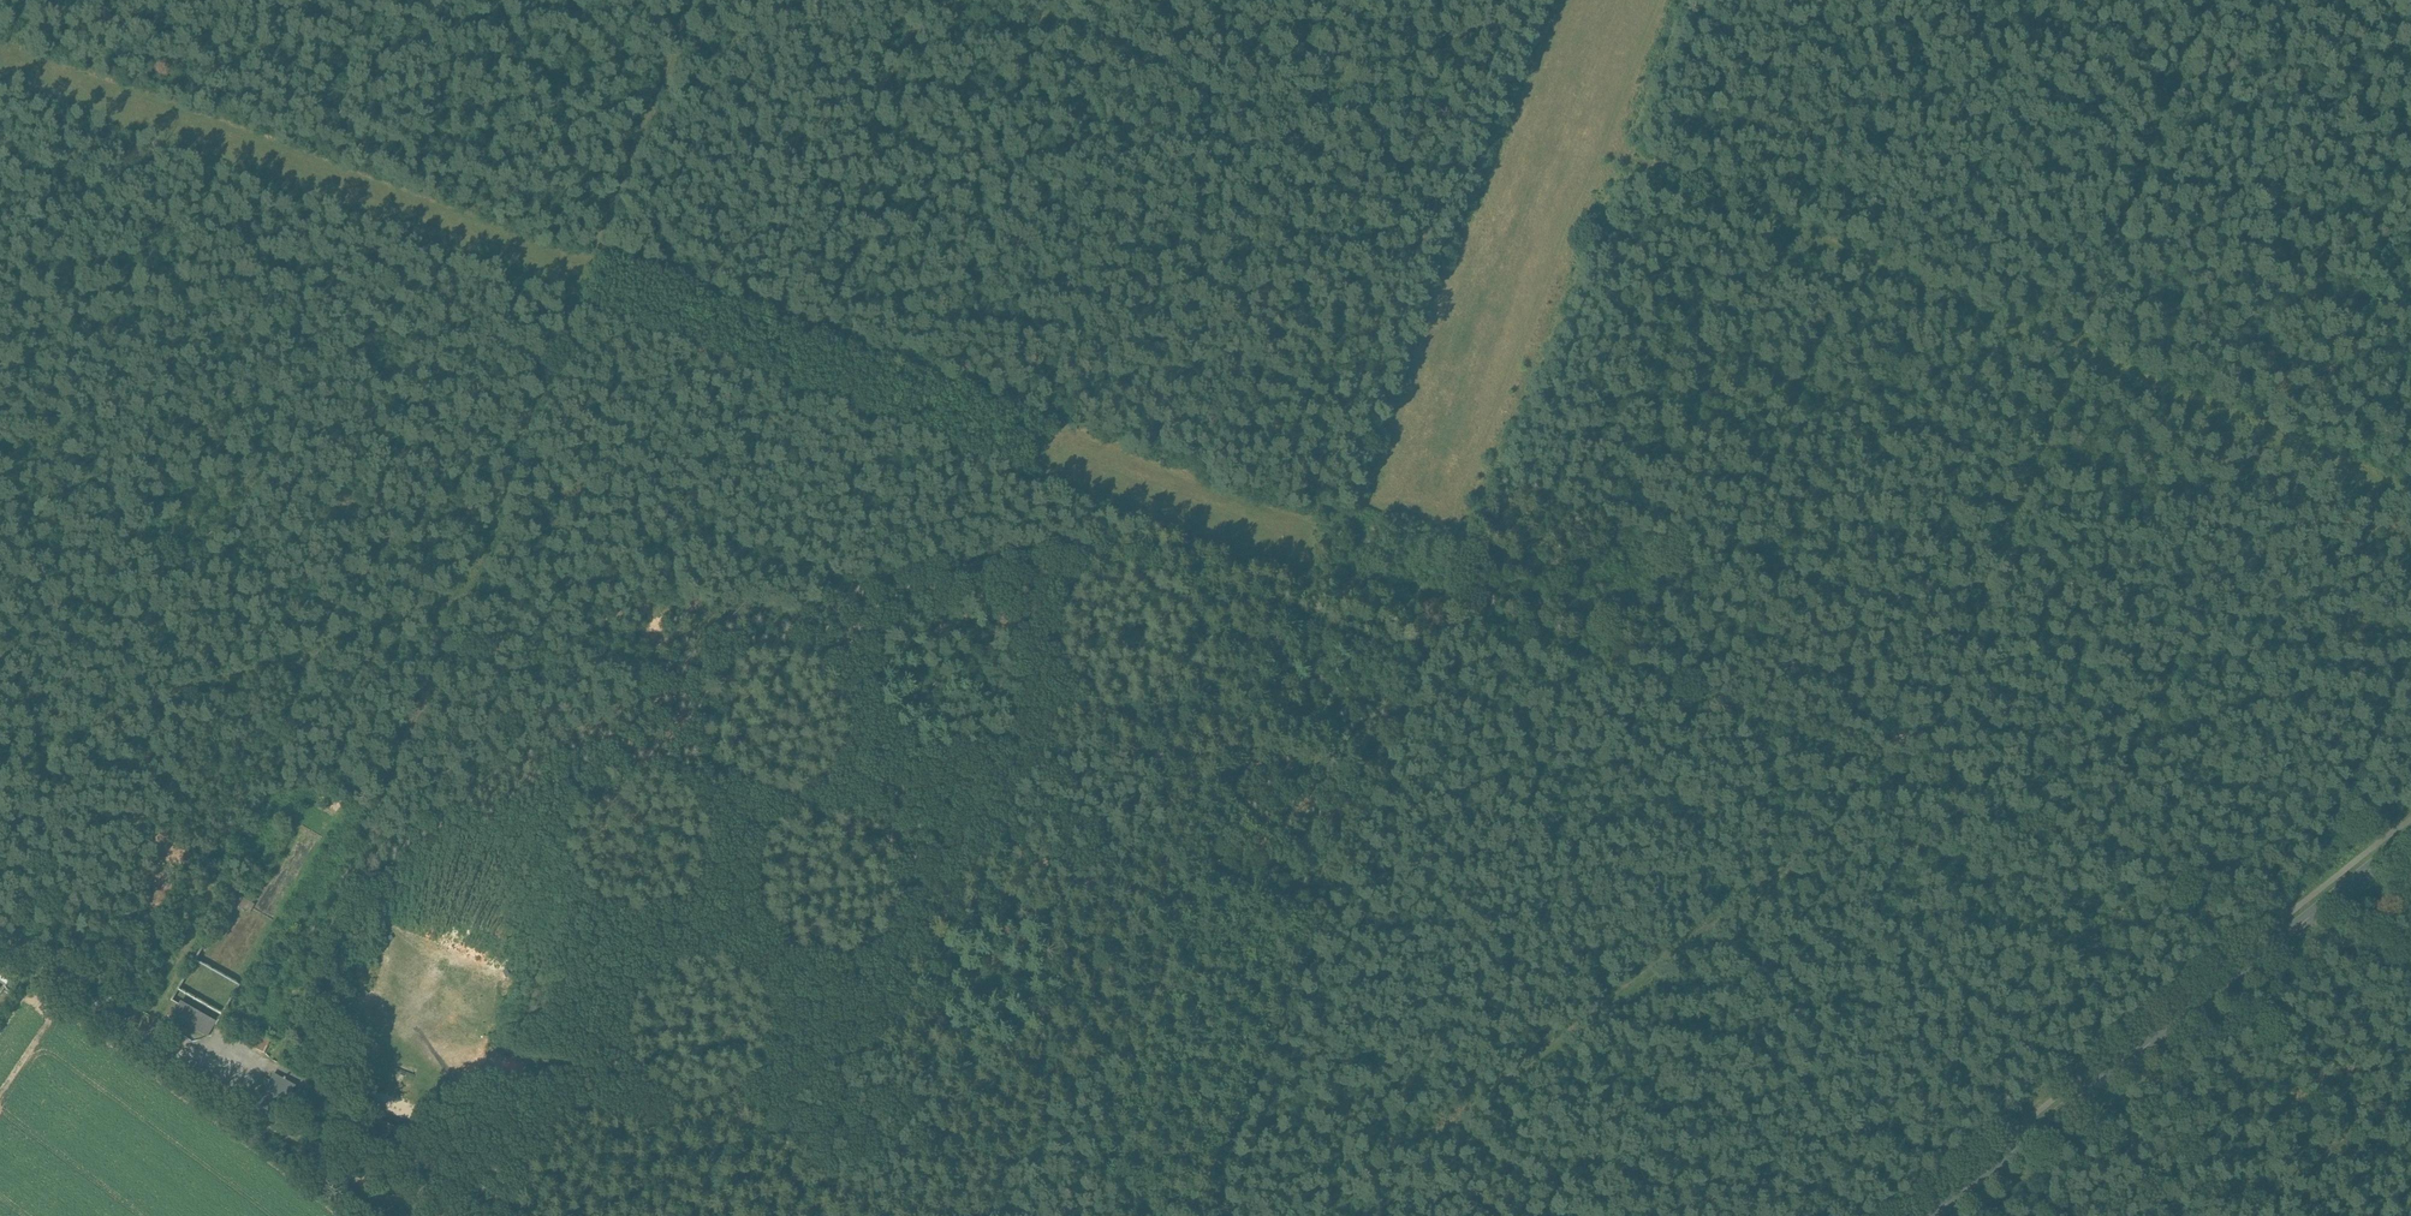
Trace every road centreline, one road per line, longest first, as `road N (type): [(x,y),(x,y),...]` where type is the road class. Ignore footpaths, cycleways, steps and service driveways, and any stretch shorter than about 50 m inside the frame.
road 1 (track): [(2410,980),(2284,941),(1923,770),(1459,598)]
road 2 (track): [(2214,0),(1923,770)]
road 3 (secondary): [(1935,1215),(2410,839)]
road 4 (track): [(605,239),(701,0)]
road 5 (unclassified): [(0,952),(133,1038)]

